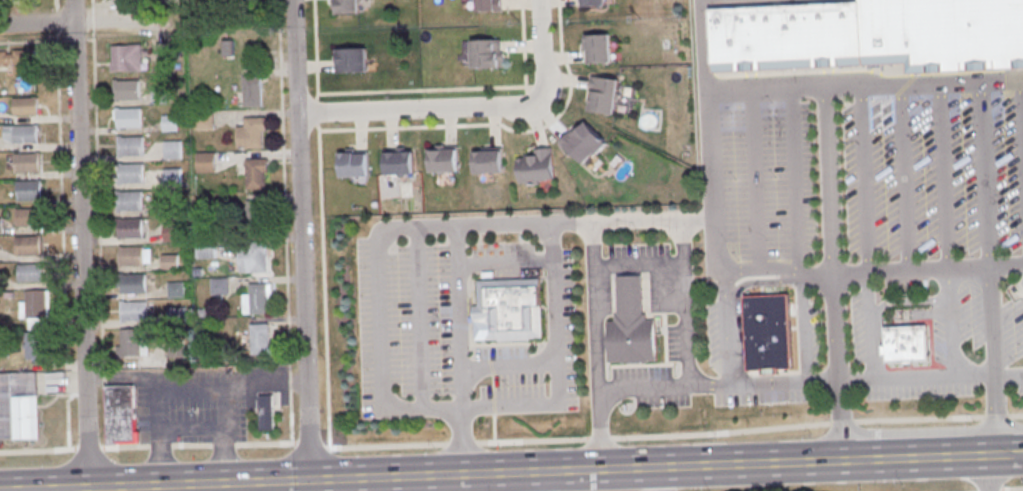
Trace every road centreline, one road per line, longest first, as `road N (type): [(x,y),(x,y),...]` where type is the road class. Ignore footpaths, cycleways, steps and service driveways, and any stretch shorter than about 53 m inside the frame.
road 1 (residential): [(91,488),(76,0)]
road 2 (residential): [(311,480),(295,0)]
road 3 (residential): [(299,114),(539,103),(549,87),(541,0)]
road 4 (primary): [(843,462),(536,473)]
road 5 (primary): [(311,480),(5,490)]
road 6 (primary): [(536,473),(344,479)]
road 7 (primary): [(987,457),(843,462)]

